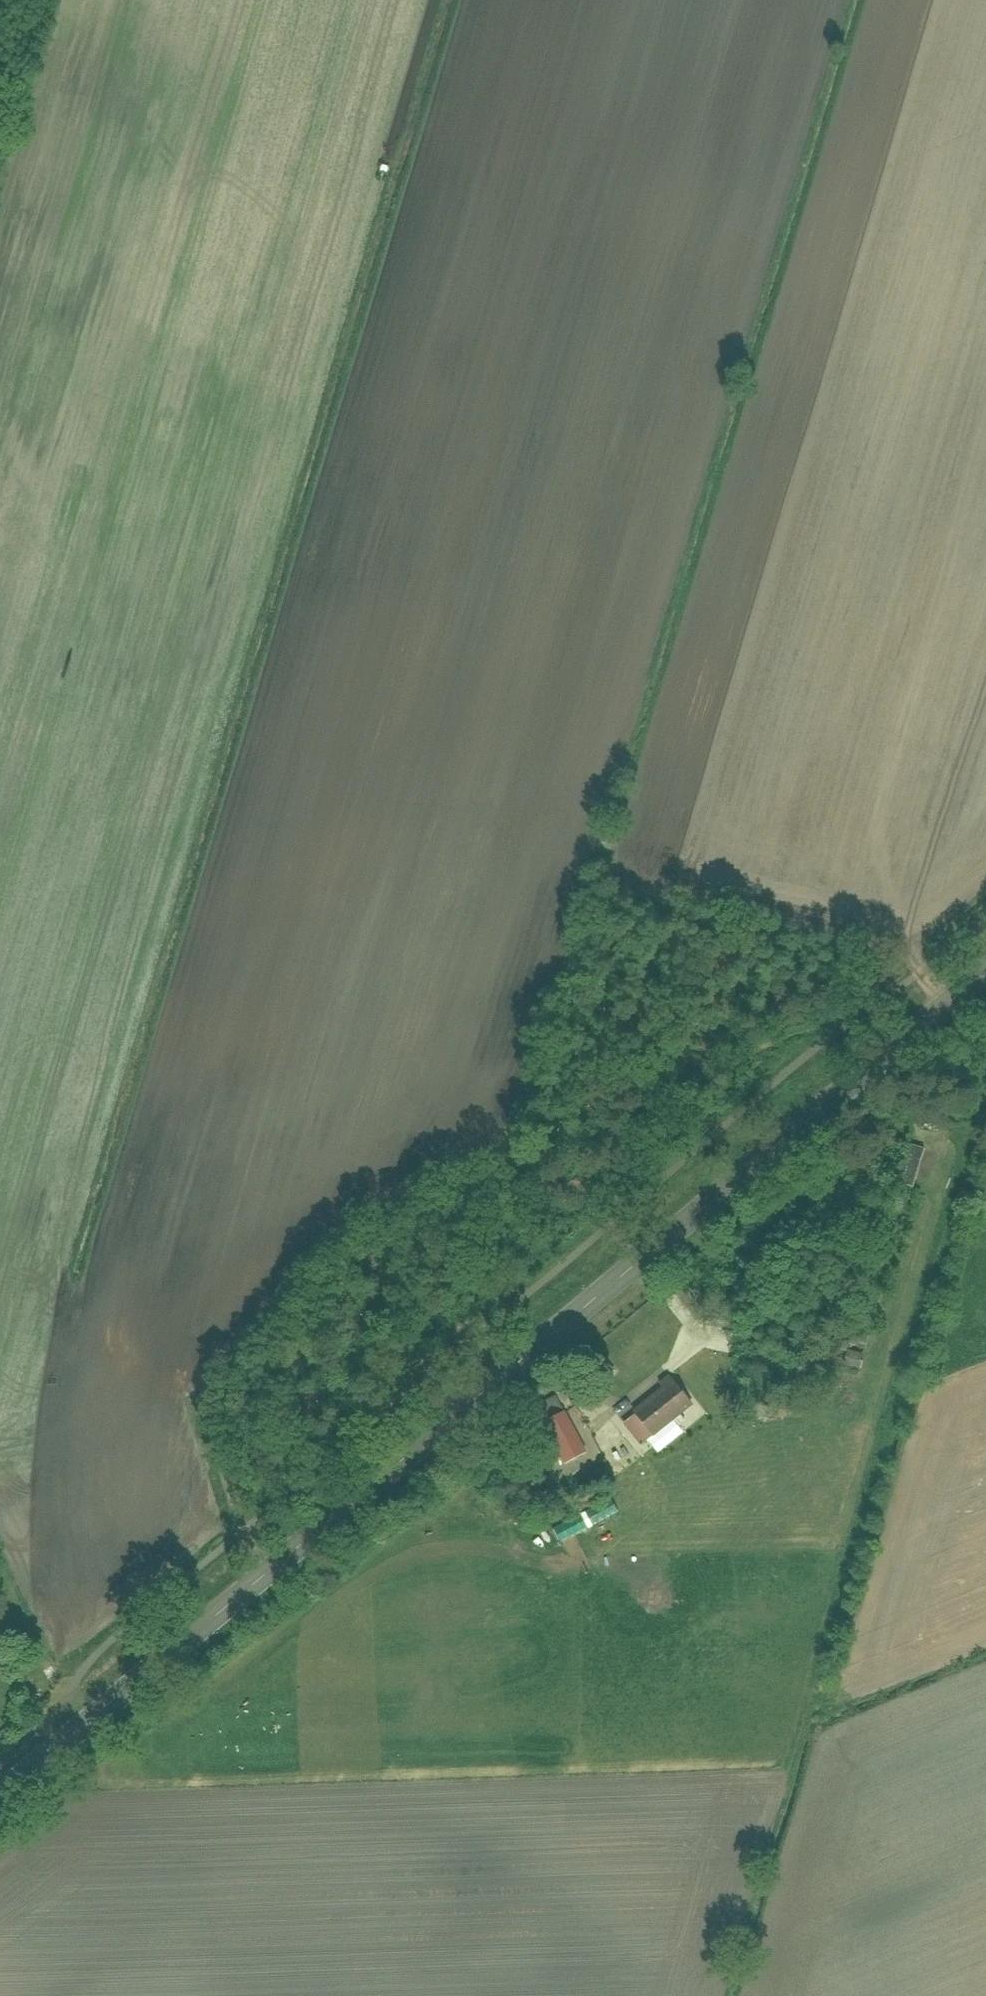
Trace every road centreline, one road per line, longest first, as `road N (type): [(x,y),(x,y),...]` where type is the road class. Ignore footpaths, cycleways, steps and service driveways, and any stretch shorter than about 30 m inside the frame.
road 1 (secondary): [(0,1794),(985,972)]

